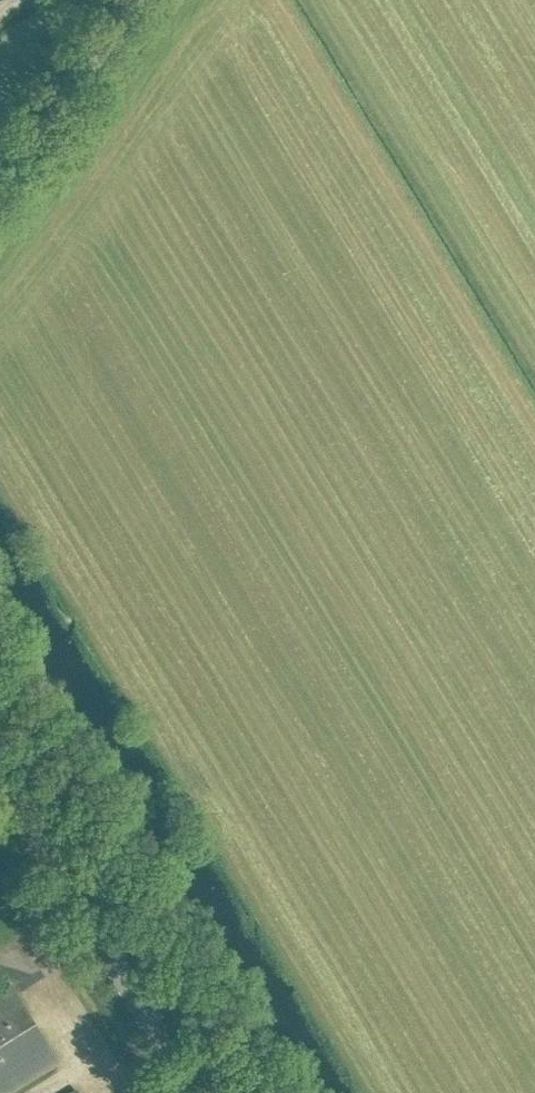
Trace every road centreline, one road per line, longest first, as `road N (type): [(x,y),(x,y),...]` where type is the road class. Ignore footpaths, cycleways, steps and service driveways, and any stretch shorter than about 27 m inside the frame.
road 1 (unclassified): [(192,1092),(0,778)]
road 2 (tertiary): [(0,186),(85,85),(136,0)]

